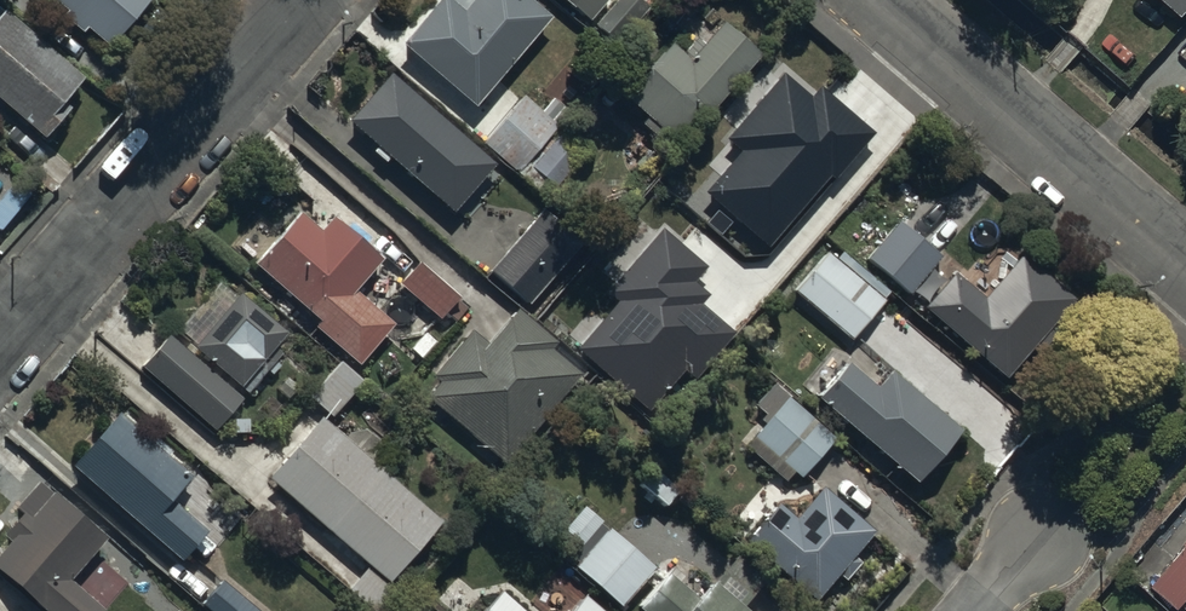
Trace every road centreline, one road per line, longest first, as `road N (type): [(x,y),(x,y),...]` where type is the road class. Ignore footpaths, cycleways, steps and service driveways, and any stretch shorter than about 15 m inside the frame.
road 1 (residential): [(0,349),(298,0)]
road 2 (tertiary): [(881,0),(1185,266)]

